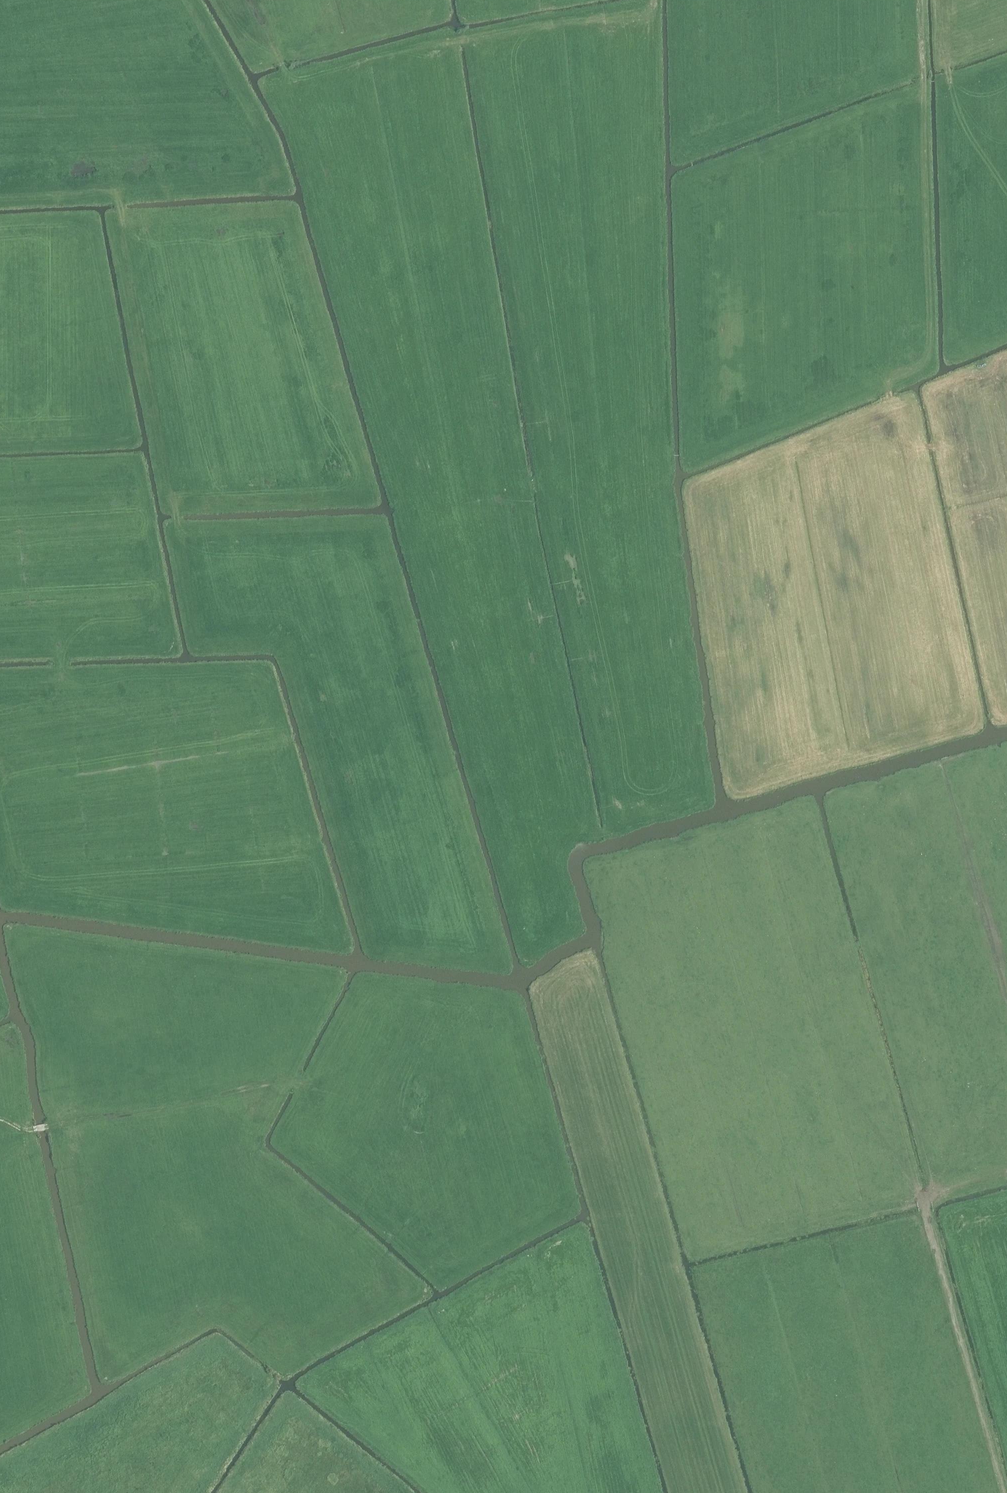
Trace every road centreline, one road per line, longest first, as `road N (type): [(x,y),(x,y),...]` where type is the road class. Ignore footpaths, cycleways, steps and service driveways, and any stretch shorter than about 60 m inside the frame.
road 1 (track): [(919,0),(922,99),(885,414)]
road 2 (track): [(1006,336),(952,350),(941,0)]
road 3 (track): [(1001,1492),(923,1203),(1006,1172)]
road 4 (track): [(311,1085),(278,1078),(232,1097),(36,1129),(0,1122)]

